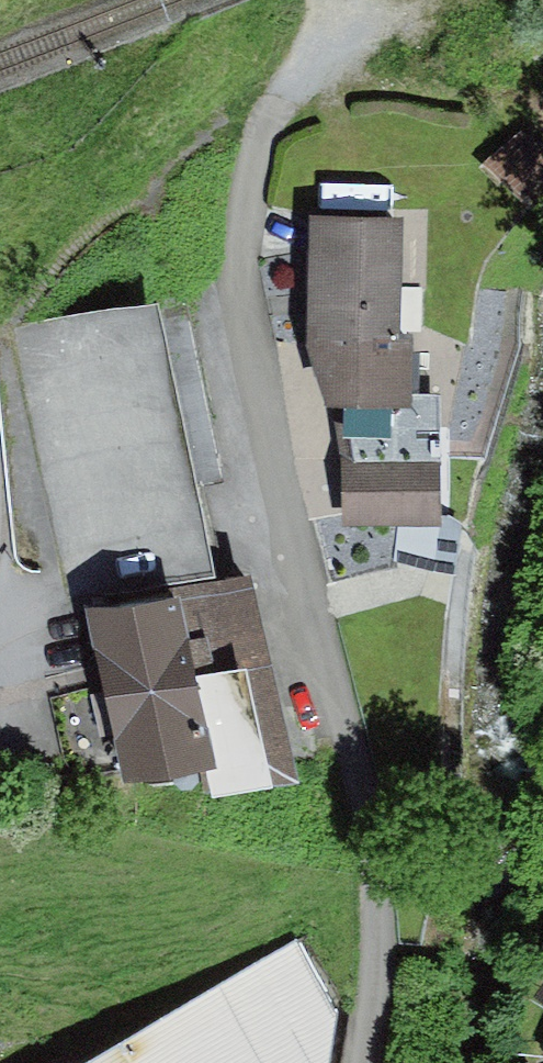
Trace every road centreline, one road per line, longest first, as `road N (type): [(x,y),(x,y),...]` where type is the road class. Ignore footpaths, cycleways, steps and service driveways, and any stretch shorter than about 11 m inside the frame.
road 1 (residential): [(361,1062),(377,890),(355,761),(271,466),(246,336),(245,218),(273,100),(308,51),(320,0)]

